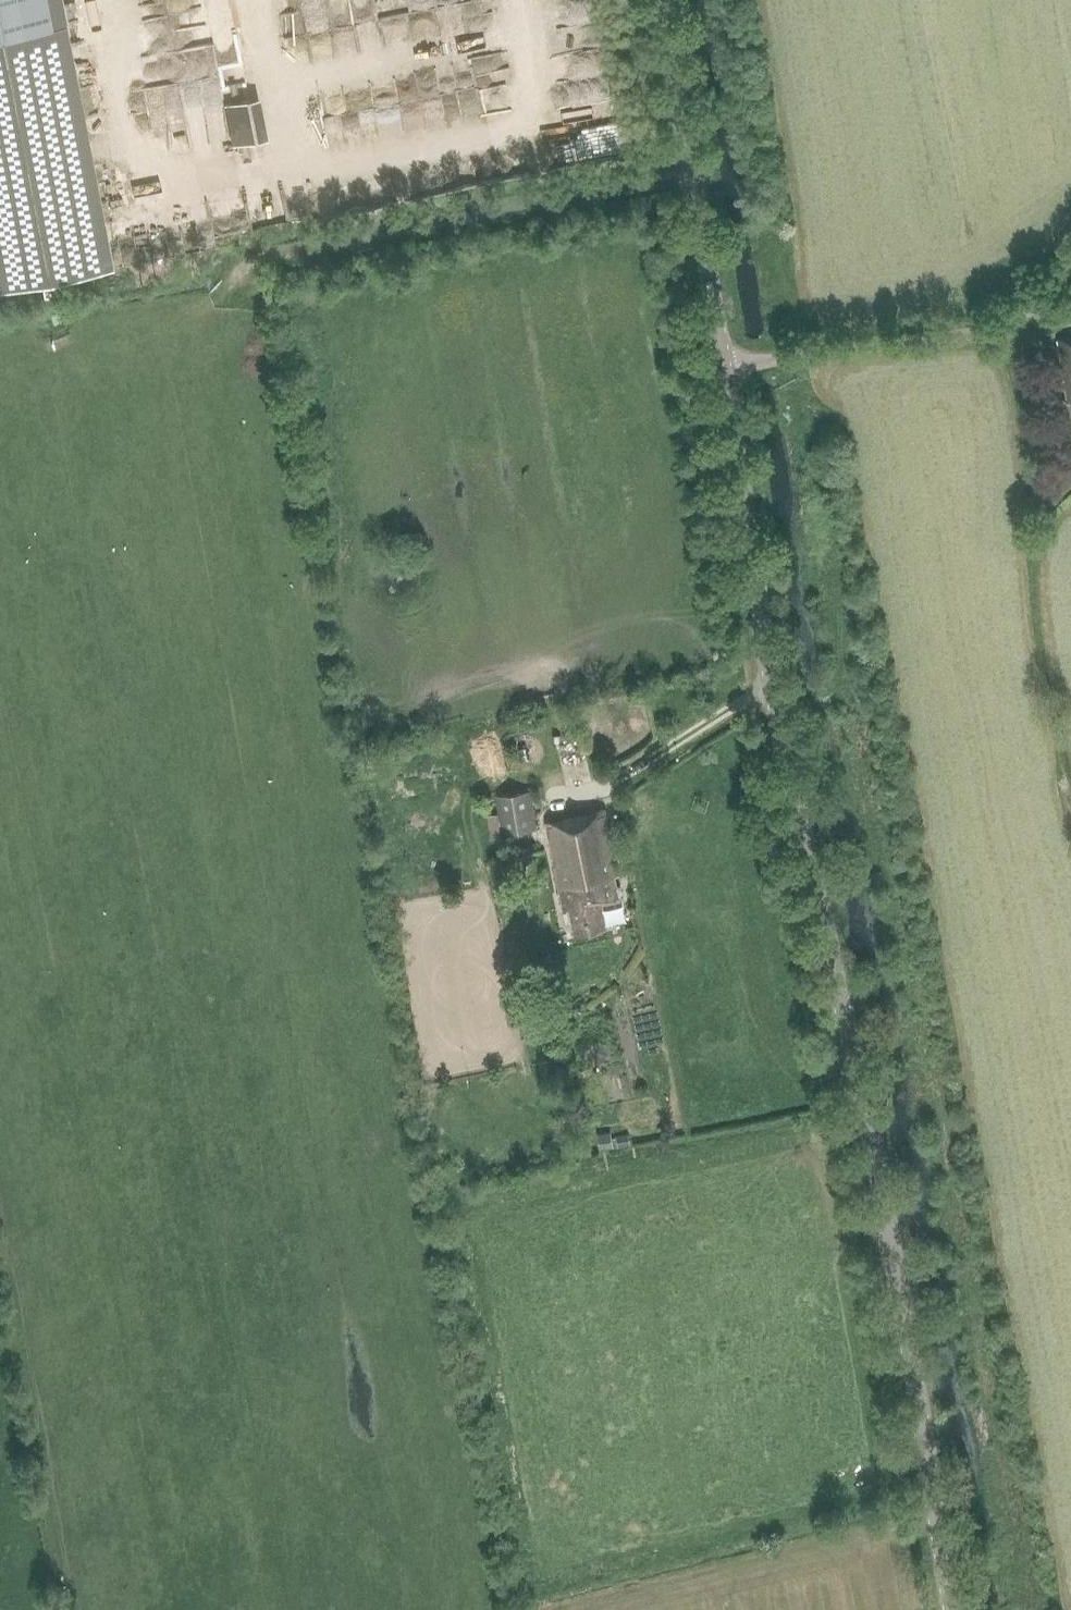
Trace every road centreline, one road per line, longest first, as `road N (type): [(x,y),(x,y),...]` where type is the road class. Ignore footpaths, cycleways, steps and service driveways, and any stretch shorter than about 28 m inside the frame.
road 1 (unclassified): [(949,1609),(656,0)]

